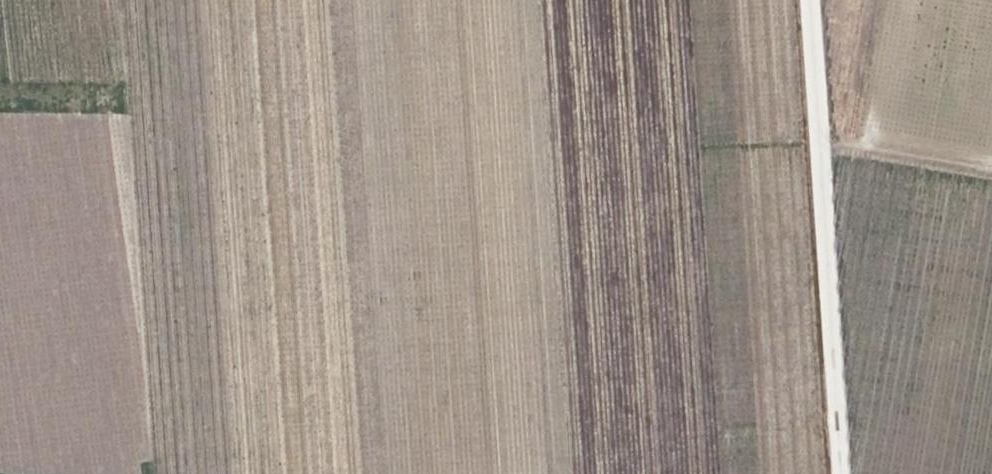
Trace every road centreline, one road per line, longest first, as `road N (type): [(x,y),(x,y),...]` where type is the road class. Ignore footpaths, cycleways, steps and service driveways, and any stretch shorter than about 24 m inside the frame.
road 1 (unclassified): [(839,473),(812,0)]

